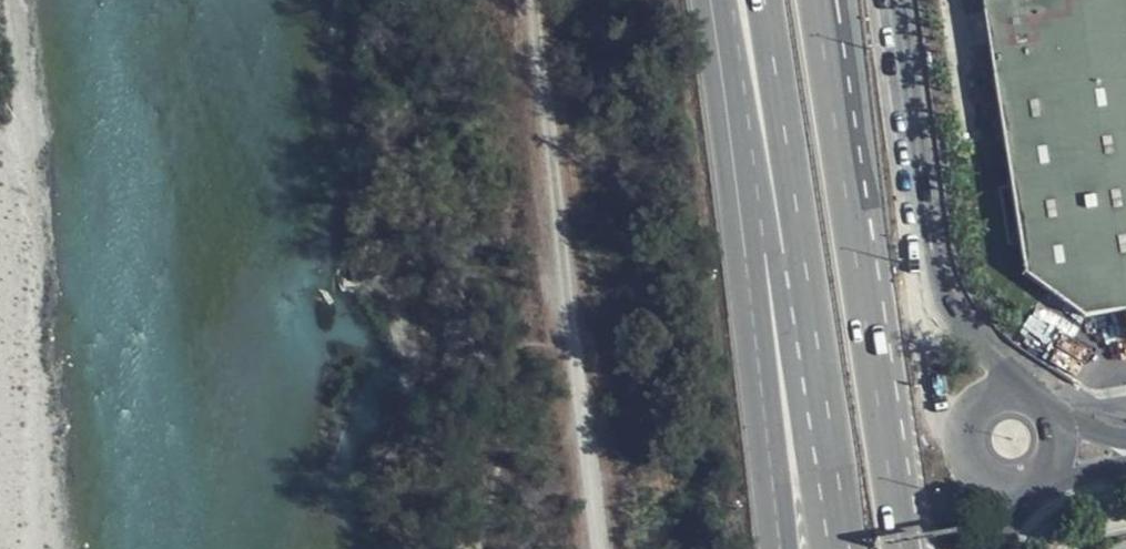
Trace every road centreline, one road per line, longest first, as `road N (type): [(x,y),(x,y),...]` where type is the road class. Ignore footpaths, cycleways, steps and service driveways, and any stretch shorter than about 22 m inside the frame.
road 1 (track): [(595,548),(532,0)]
road 2 (motorway): [(716,54),(778,548)]
road 3 (tertiary): [(1030,404),(969,335),(941,283),(903,0)]
road 4 (primary): [(873,397),(815,0)]
road 5 (primary): [(873,397),(843,0)]
road 6 (primary): [(762,0),(819,392)]
road 7 (primary): [(716,54),(819,392)]
road 8 (primary): [(819,392),(843,548)]
road 9 (tertiary): [(1030,404),(996,402),(970,424),(966,458),(974,474),(1003,491)]
road 10 (primary): [(899,548),(873,397)]

